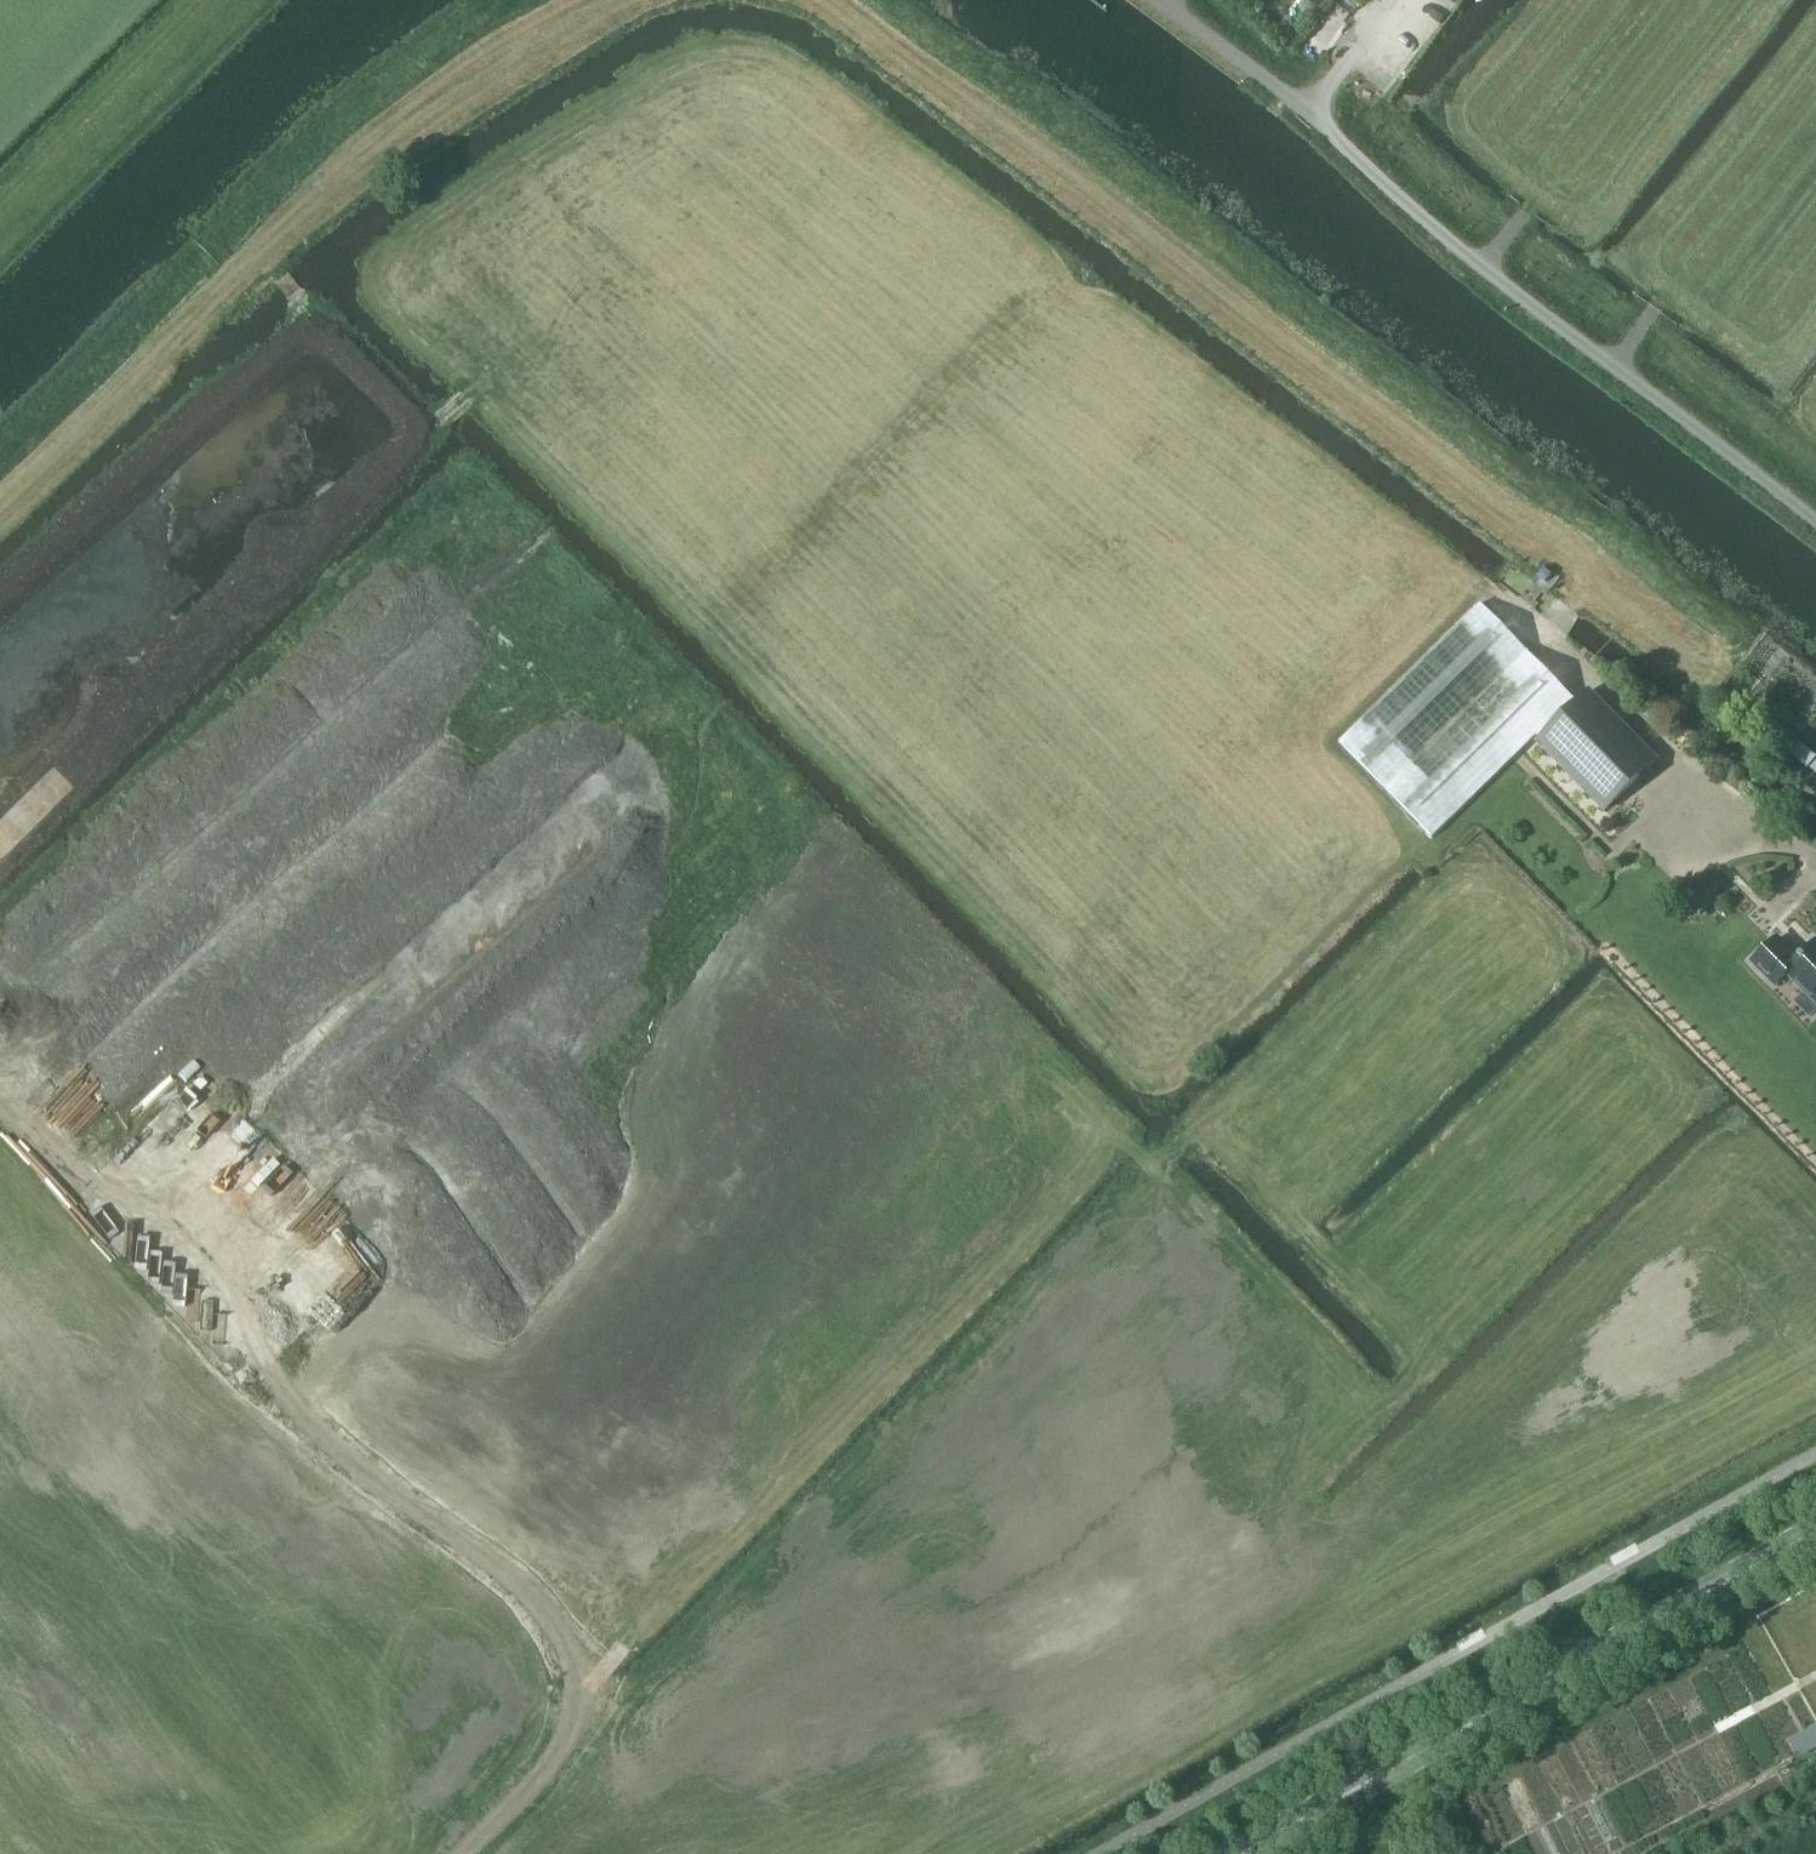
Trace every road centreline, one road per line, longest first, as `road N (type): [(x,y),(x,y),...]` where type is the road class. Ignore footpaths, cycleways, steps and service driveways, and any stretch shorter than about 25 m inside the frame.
road 1 (track): [(456,1853),(559,1752),(576,1712),(579,1674),(570,1644),(519,1578),(320,1428),(199,1259),(0,1103)]
road 2 (secondary): [(1233,1853),(1815,1532)]
road 3 (unclassified): [(1815,520),(1564,329),(1313,111)]

